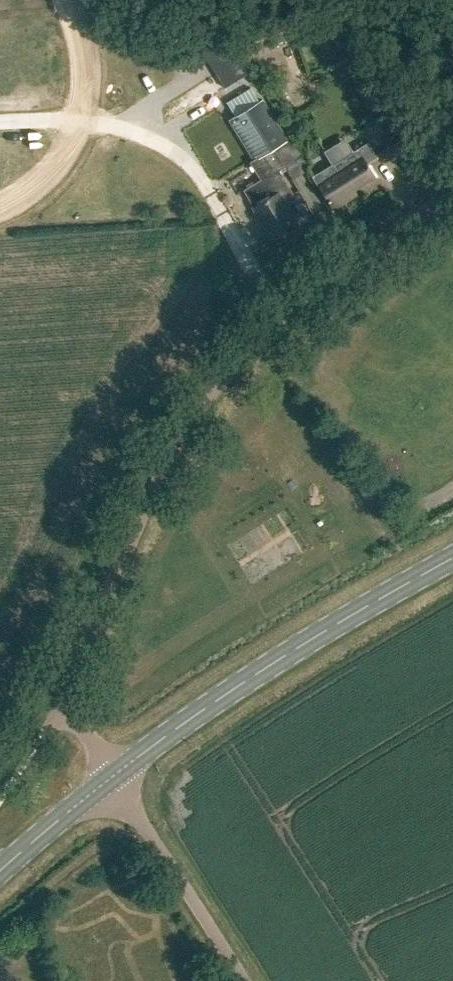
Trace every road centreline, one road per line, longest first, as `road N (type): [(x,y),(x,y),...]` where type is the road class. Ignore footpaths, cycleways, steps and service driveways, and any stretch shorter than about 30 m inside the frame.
road 1 (unclassified): [(112,775),(67,702),(162,466),(214,385),(273,322),(452,196)]
road 2 (tertiary): [(112,775),(324,630),(452,558)]
road 3 (unclassified): [(241,980),(112,775)]
road 4 (tertiary): [(0,875),(112,775)]

